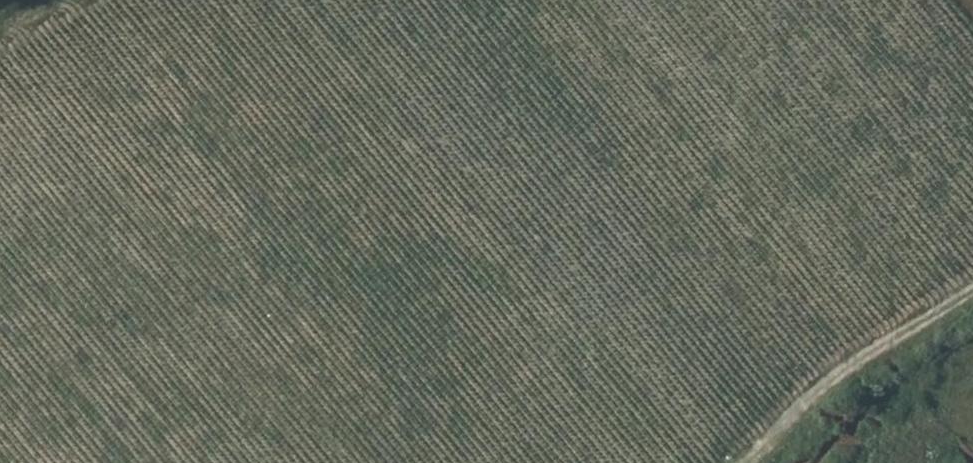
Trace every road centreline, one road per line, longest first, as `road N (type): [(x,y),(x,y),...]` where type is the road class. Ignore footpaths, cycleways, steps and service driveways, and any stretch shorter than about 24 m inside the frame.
road 1 (track): [(752,462),(849,369),(972,294)]

